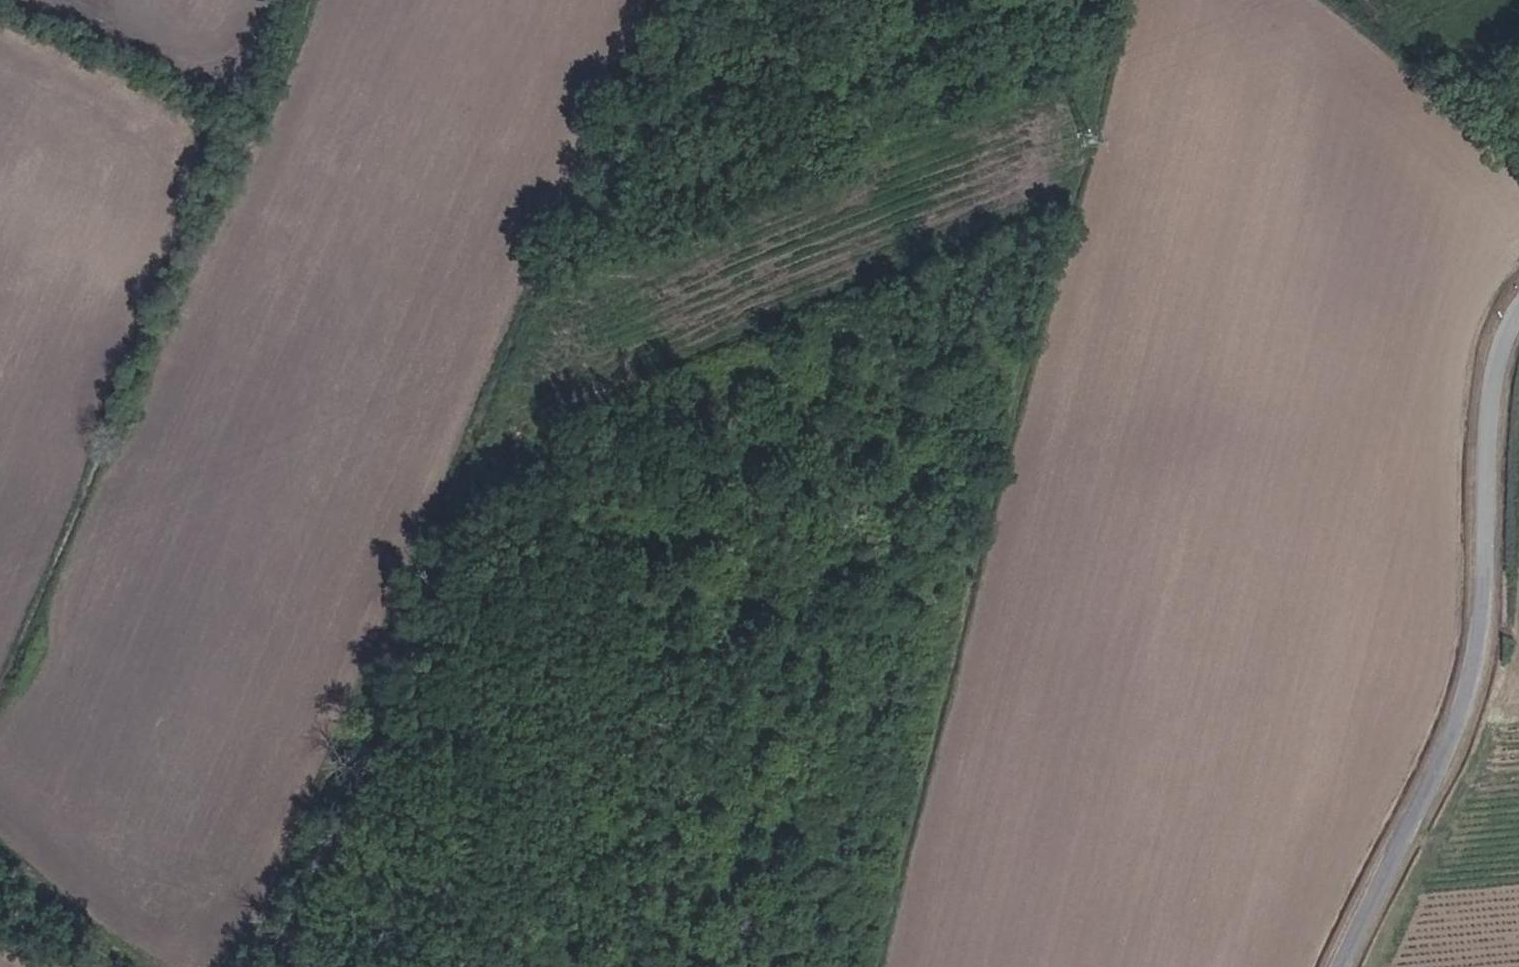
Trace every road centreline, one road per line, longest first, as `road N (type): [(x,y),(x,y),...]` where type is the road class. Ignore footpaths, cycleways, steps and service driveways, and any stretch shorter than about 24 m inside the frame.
road 1 (unclassified): [(1518,317),(1493,396),(1477,668),(1343,966)]

